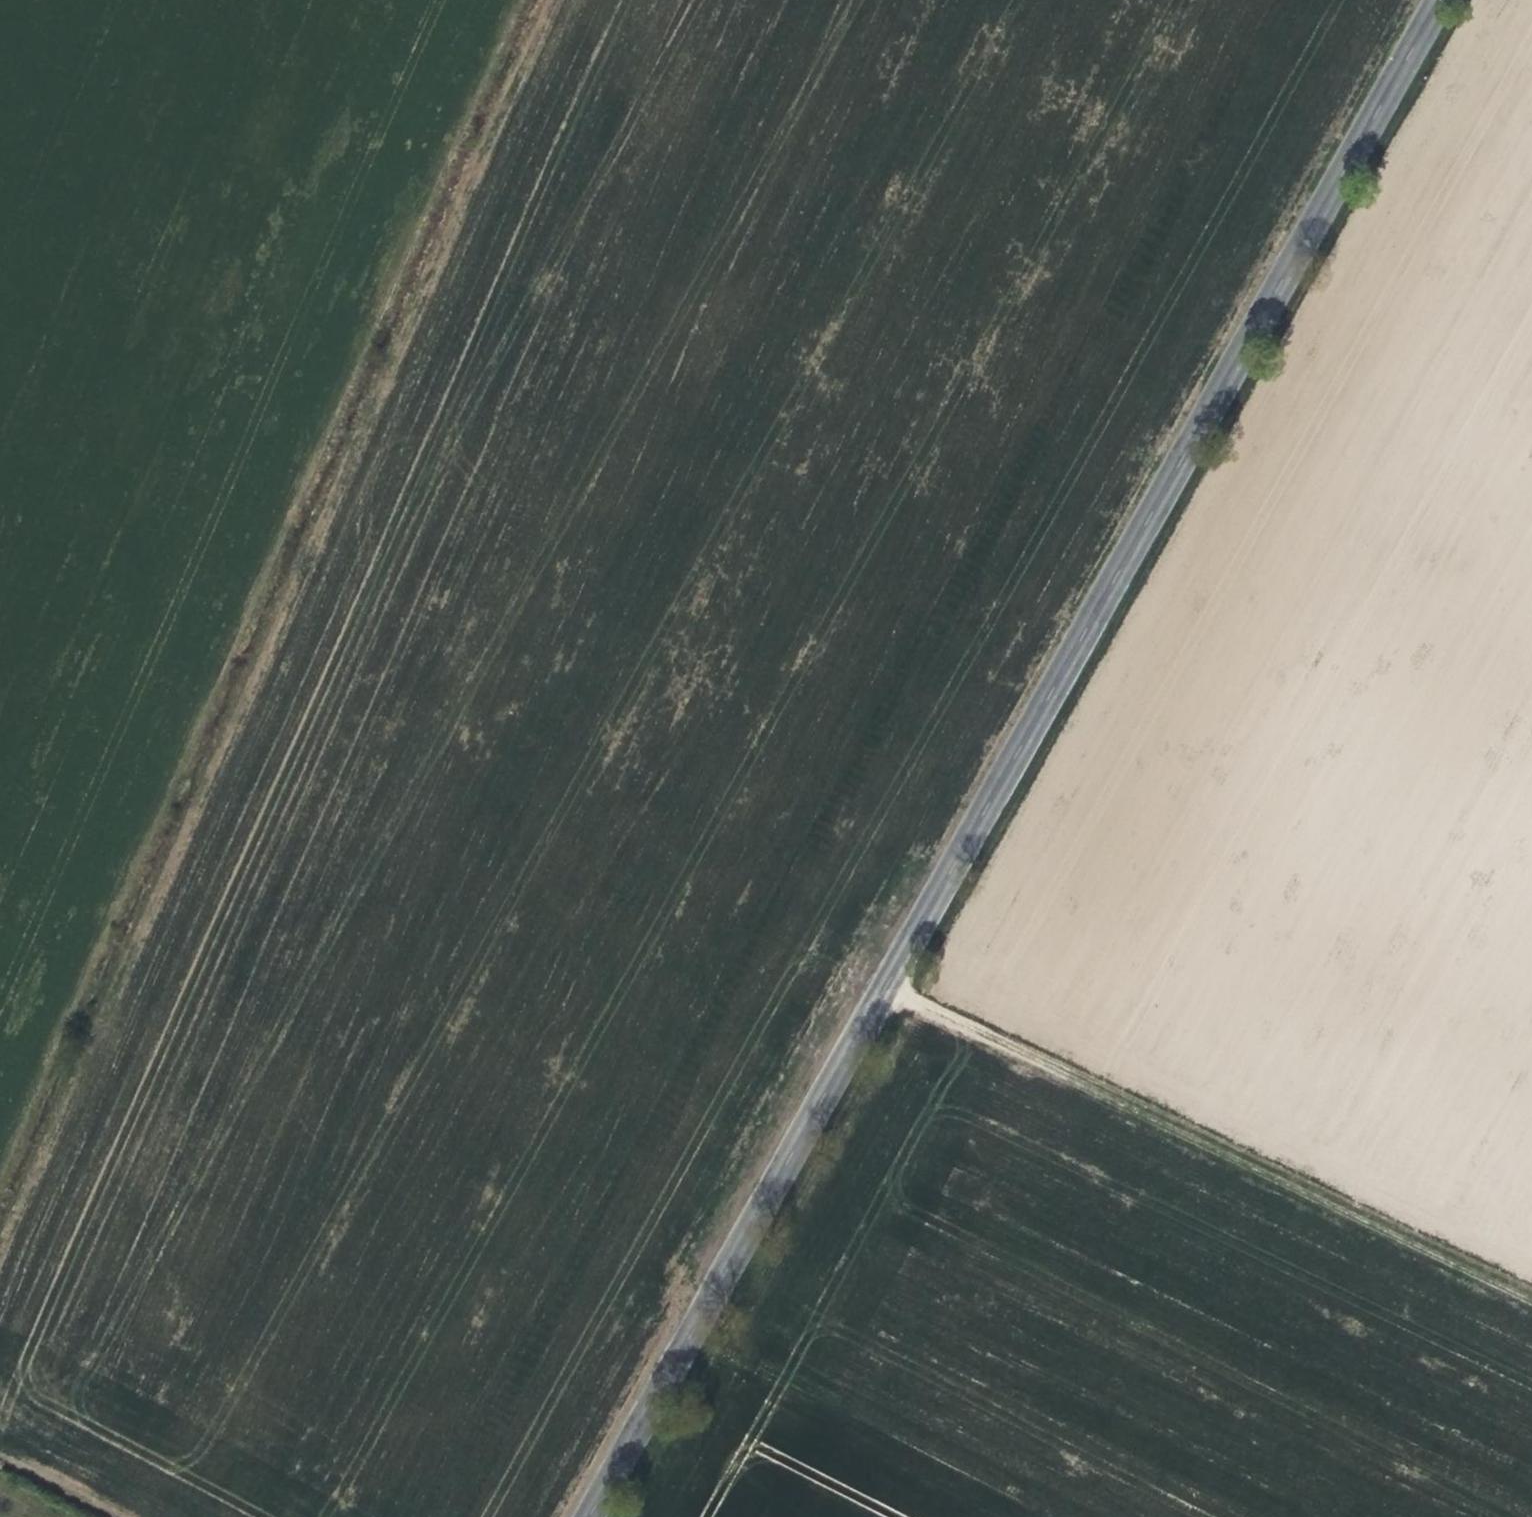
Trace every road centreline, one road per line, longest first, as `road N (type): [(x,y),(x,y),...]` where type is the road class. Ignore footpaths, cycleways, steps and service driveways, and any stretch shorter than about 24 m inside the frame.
road 1 (secondary): [(591,1516),(1441,0)]
road 2 (track): [(1531,1293),(886,985)]

